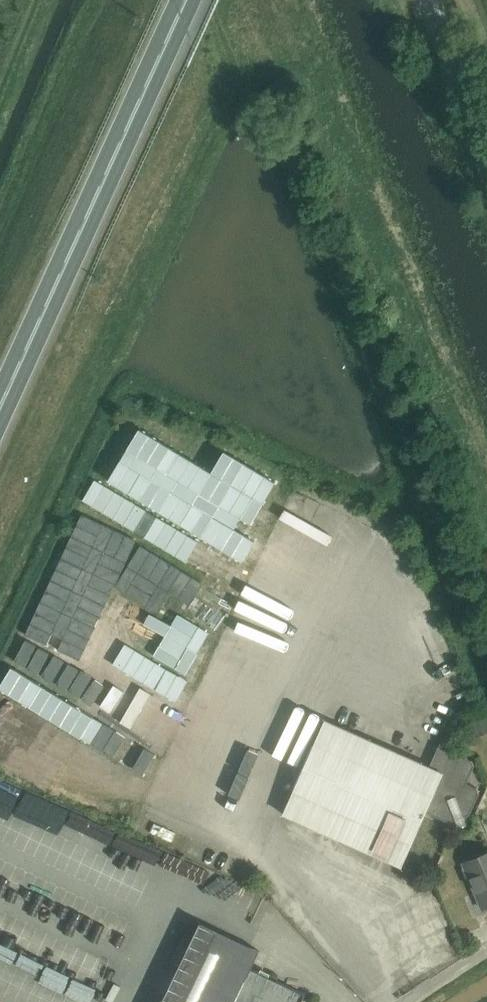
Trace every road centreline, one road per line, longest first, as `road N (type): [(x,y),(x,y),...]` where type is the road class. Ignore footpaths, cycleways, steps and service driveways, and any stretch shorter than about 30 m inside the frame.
road 1 (trunk): [(0,409),(188,0)]
road 2 (tertiary): [(430,0),(486,142)]

